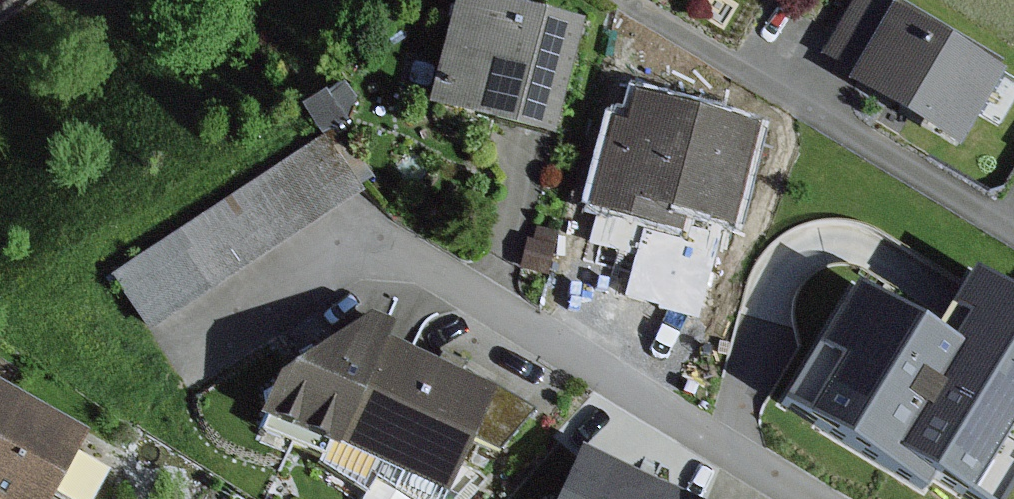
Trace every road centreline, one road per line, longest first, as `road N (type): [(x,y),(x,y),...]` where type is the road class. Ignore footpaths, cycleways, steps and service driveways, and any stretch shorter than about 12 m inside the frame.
road 1 (residential): [(818,498),(429,264),(387,253),(355,251),(198,345)]
road 2 (residential): [(1013,229),(740,64)]

